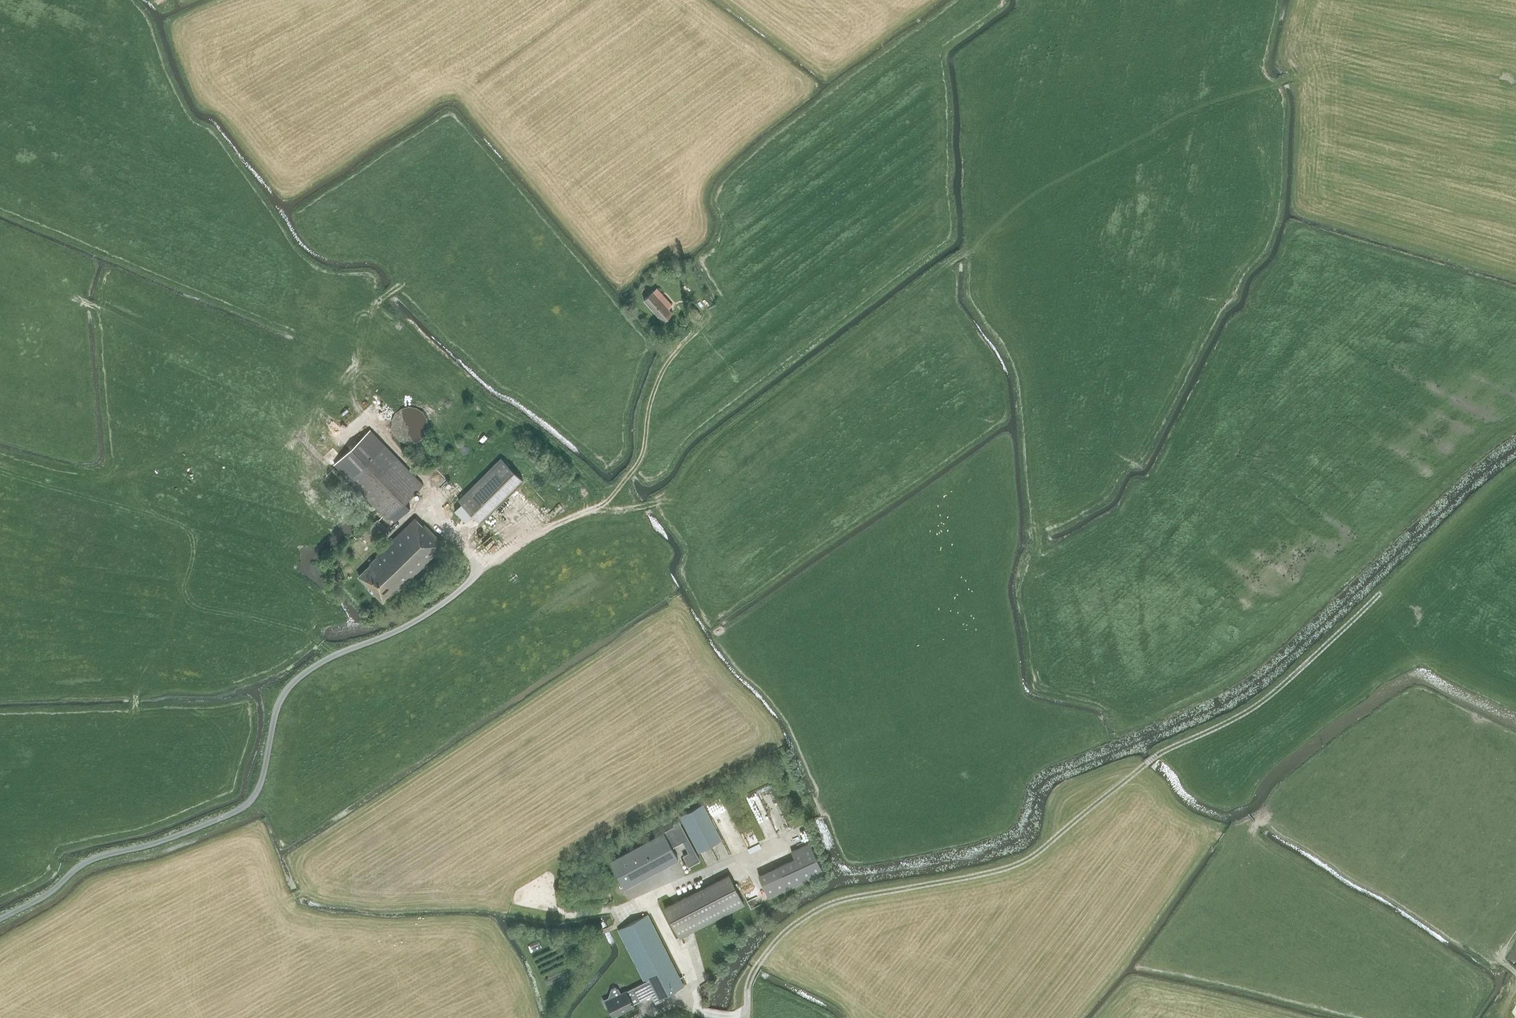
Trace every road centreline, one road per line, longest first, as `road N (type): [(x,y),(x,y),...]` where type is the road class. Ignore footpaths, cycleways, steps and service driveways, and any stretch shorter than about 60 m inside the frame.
road 1 (track): [(702,1012),(745,1016),(763,958),(794,925),(837,900),(1022,863),(1158,754),(1278,689),(1379,593)]

